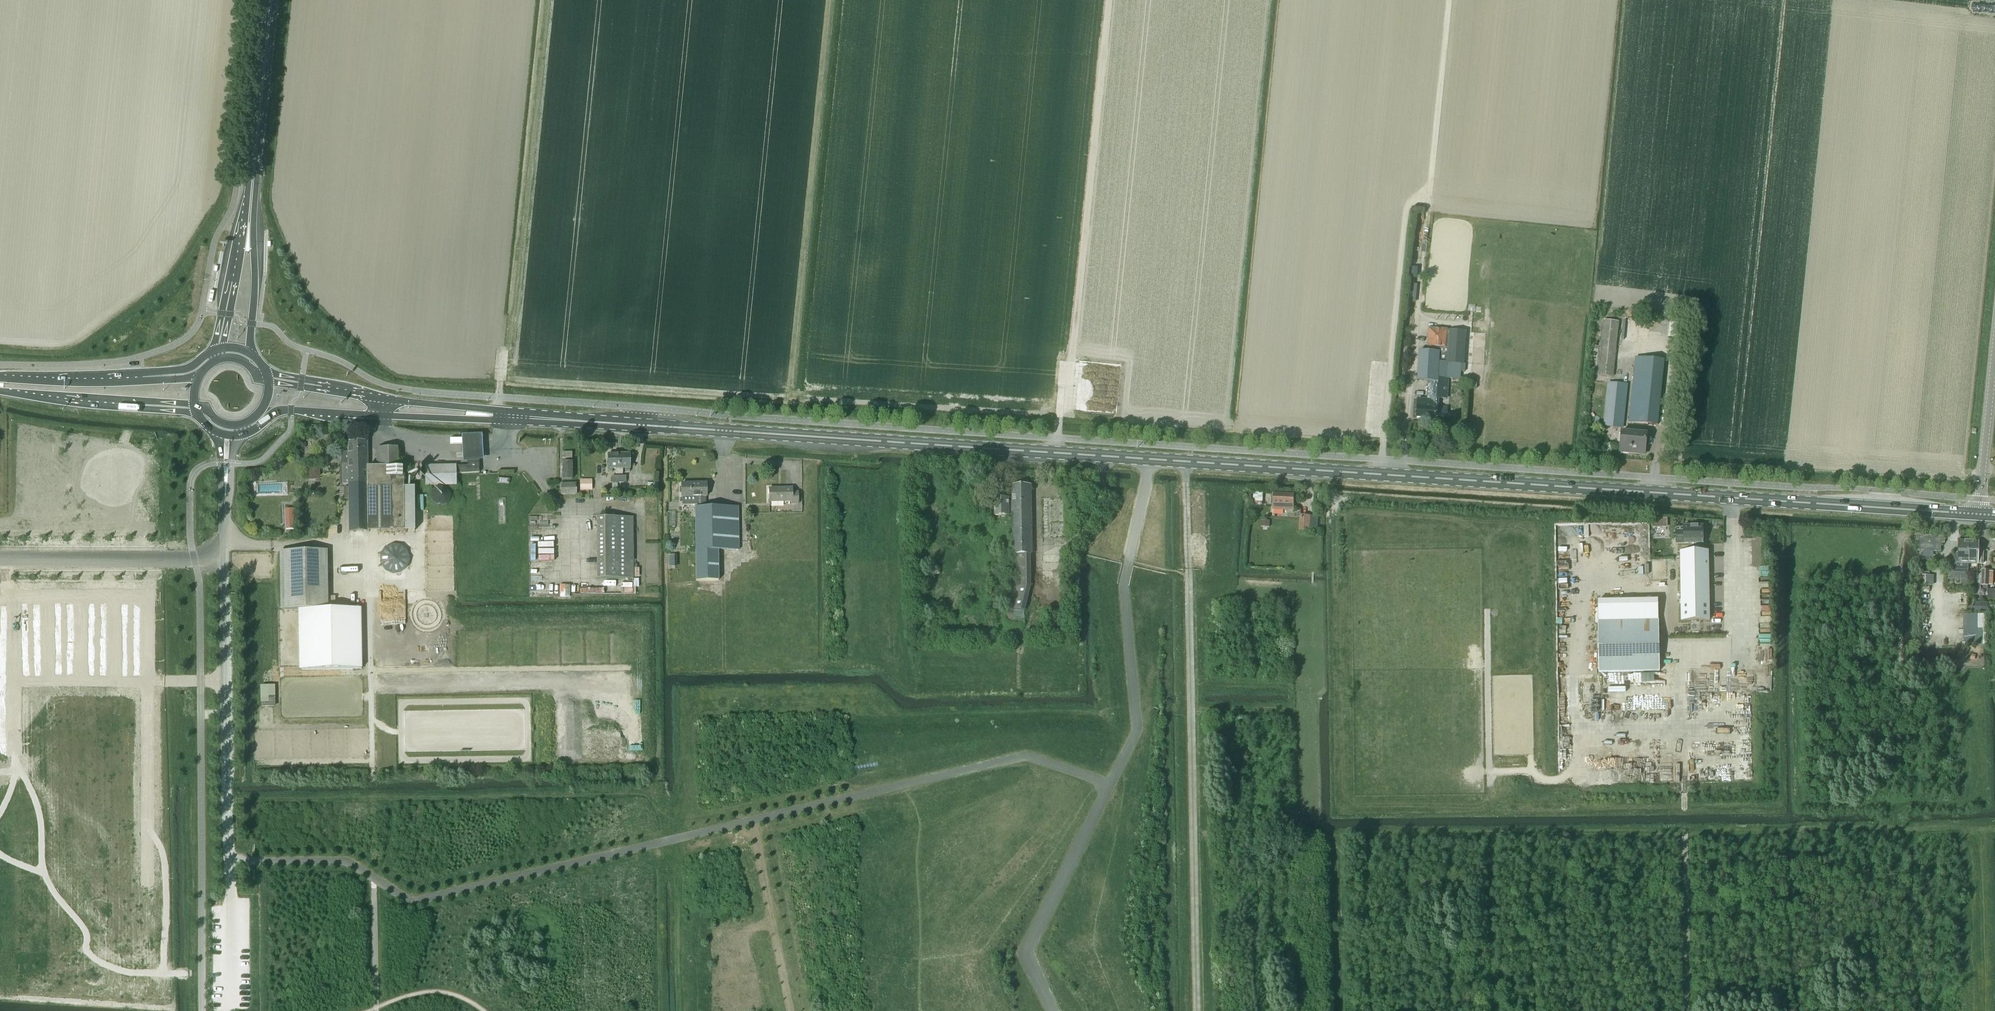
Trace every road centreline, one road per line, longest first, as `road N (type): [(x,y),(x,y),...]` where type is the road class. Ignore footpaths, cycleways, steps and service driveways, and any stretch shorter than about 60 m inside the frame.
road 1 (secondary): [(1979,514),(505,416)]
road 2 (track): [(254,862),(347,862),(412,902),(1025,756),(1109,785)]
road 3 (track): [(1196,1010),(1186,460)]
road 4 (track): [(1057,451),(1108,0)]
road 5 (track): [(1410,403),(1449,0)]
road 6 (unclassified): [(225,493),(228,862)]
road 7 (track): [(1109,785),(1027,955),(1053,1010)]
road 8 (secondary): [(261,425),(283,410),(505,416)]
road 9 (track): [(1109,785),(1137,728),(1124,587),(1129,558)]
road 10 (primary): [(250,204),(270,0)]
road 11 (secondary): [(505,416),(326,387)]
road 12 (track): [(1684,830),(1687,1010)]
road 13 (unclassified): [(1979,514),(1994,351)]
road 14 (primary): [(256,358),(250,204)]
road 15 (primary): [(150,376),(0,376)]
road 16 (primary): [(0,391),(149,406)]
road 17 (track): [(376,1010),(373,878)]

